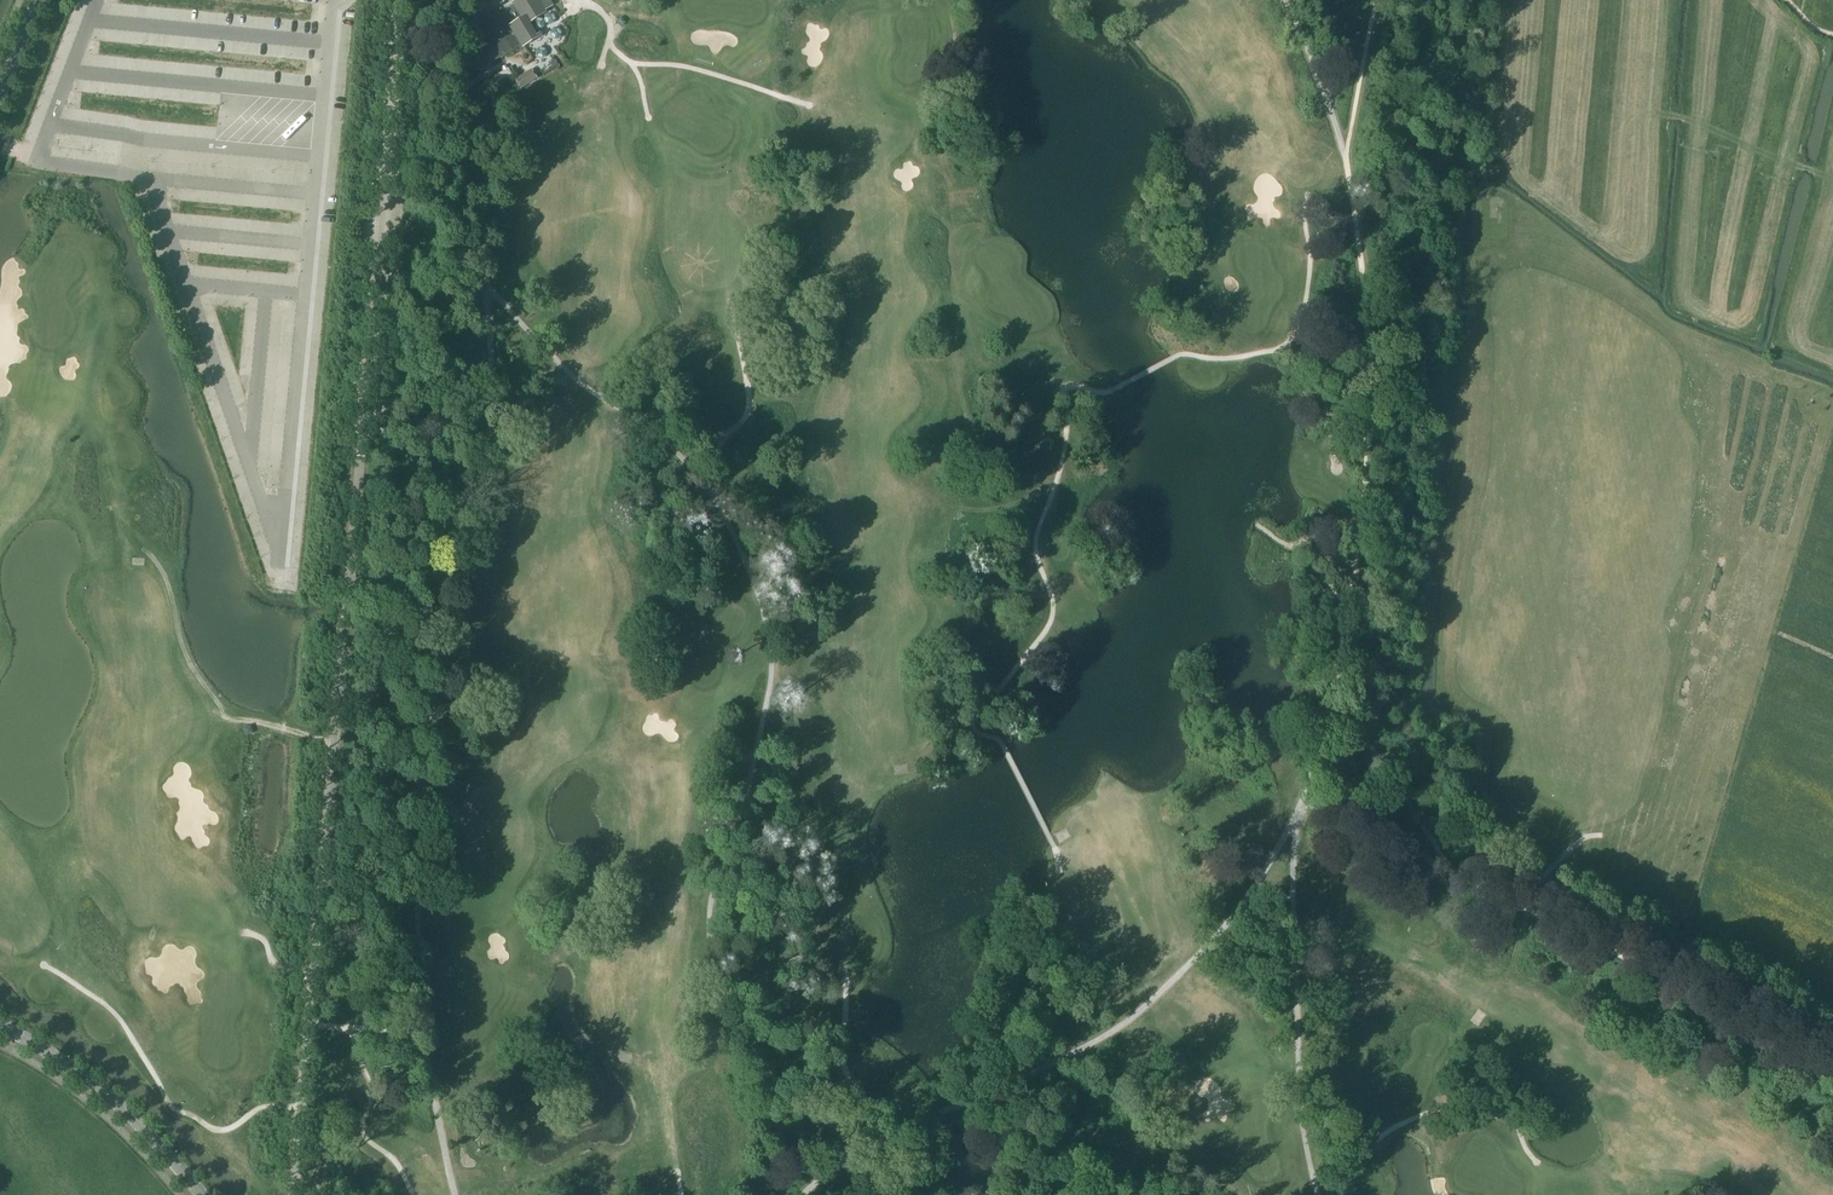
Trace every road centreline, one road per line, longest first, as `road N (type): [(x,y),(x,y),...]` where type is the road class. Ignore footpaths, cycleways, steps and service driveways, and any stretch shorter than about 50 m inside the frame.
road 1 (tertiary): [(199,1194),(103,1096),(0,1030)]

